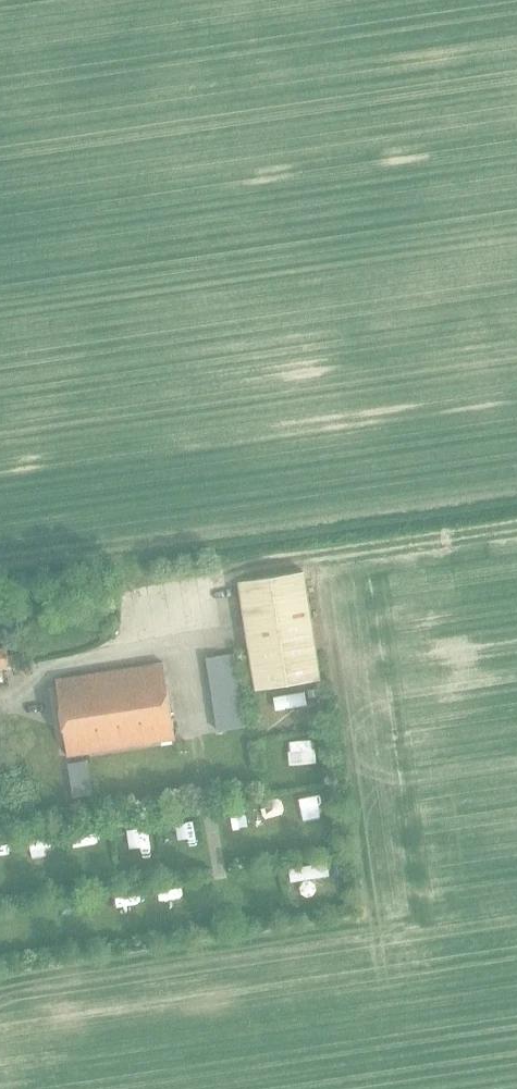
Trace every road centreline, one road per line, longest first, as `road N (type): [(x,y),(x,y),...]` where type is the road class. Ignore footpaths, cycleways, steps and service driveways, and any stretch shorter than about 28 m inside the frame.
road 1 (track): [(516,526),(218,573),(96,656),(0,695)]

